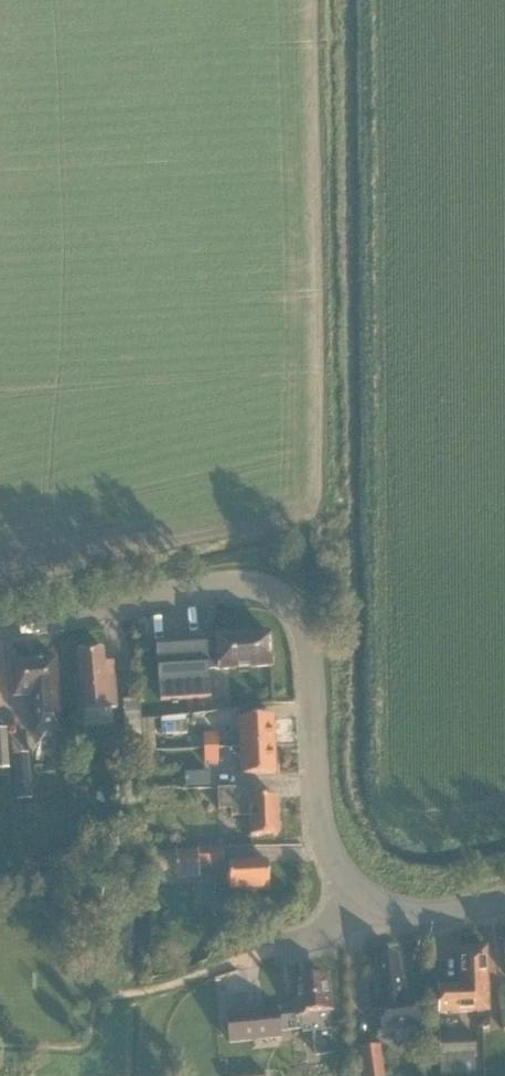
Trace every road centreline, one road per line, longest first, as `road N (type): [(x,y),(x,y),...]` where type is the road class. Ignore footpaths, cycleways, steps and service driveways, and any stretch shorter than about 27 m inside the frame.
road 1 (tertiary): [(504,910),(444,924),(393,916),(337,866),(323,829),(317,676),(306,624),(280,597)]
road 2 (tertiary): [(0,622),(201,587),(245,585),(280,597)]

